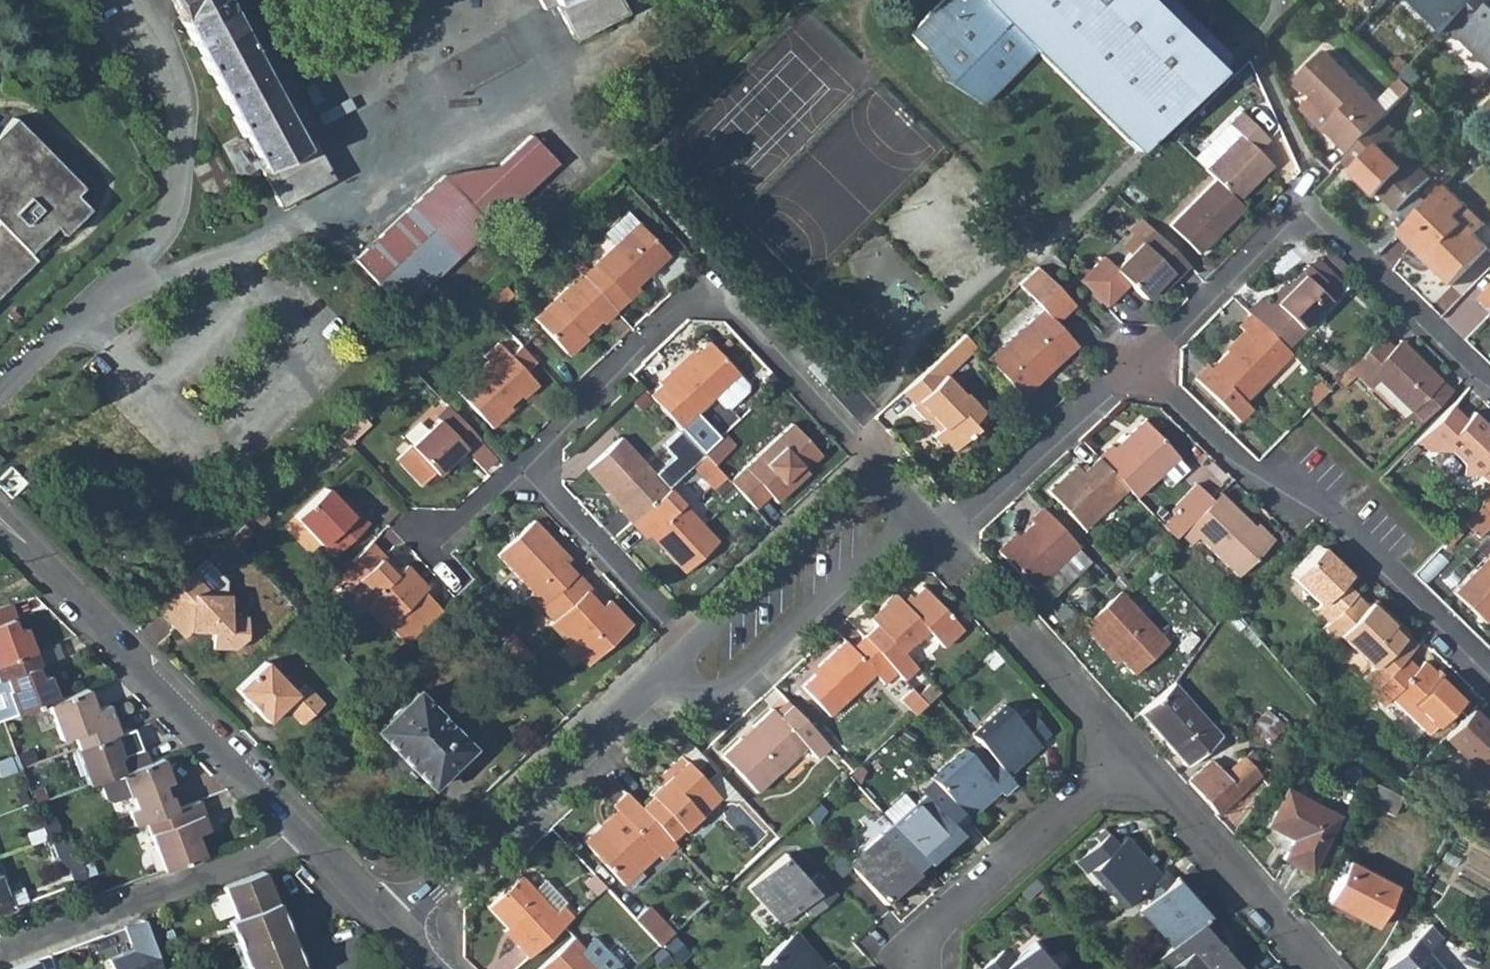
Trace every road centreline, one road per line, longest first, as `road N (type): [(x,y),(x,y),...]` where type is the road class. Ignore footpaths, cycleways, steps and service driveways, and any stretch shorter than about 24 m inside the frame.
road 1 (residential): [(524,466),(719,284),(835,415),(879,483)]
road 2 (residential): [(1137,354),(1175,326),(1299,195),(1489,378)]
road 3 (residential): [(1489,675),(1345,506),(1246,462),(1137,354)]
road 4 (tertiary): [(0,516),(298,826)]
road 5 (residential): [(403,926),(671,678)]
road 6 (residential): [(298,826),(259,855),(0,949)]
road 7 (residential): [(914,522),(937,544),(1137,354)]
road 8 (residential): [(671,678),(707,689),(729,686),(914,522)]
road 9 (residential): [(1130,760),(1081,791),(943,915),(923,959),(928,968)]
road 10 (residential): [(1130,760),(1315,968)]
road 11 (residential): [(879,483),(690,649)]
road 12 (residential): [(690,649),(524,466)]
road 13 (residential): [(459,587),(415,535),(469,515),(524,466)]
road 14 (residential): [(1013,626),(1130,760)]
road 15 (tertiary): [(298,826),(403,926)]

